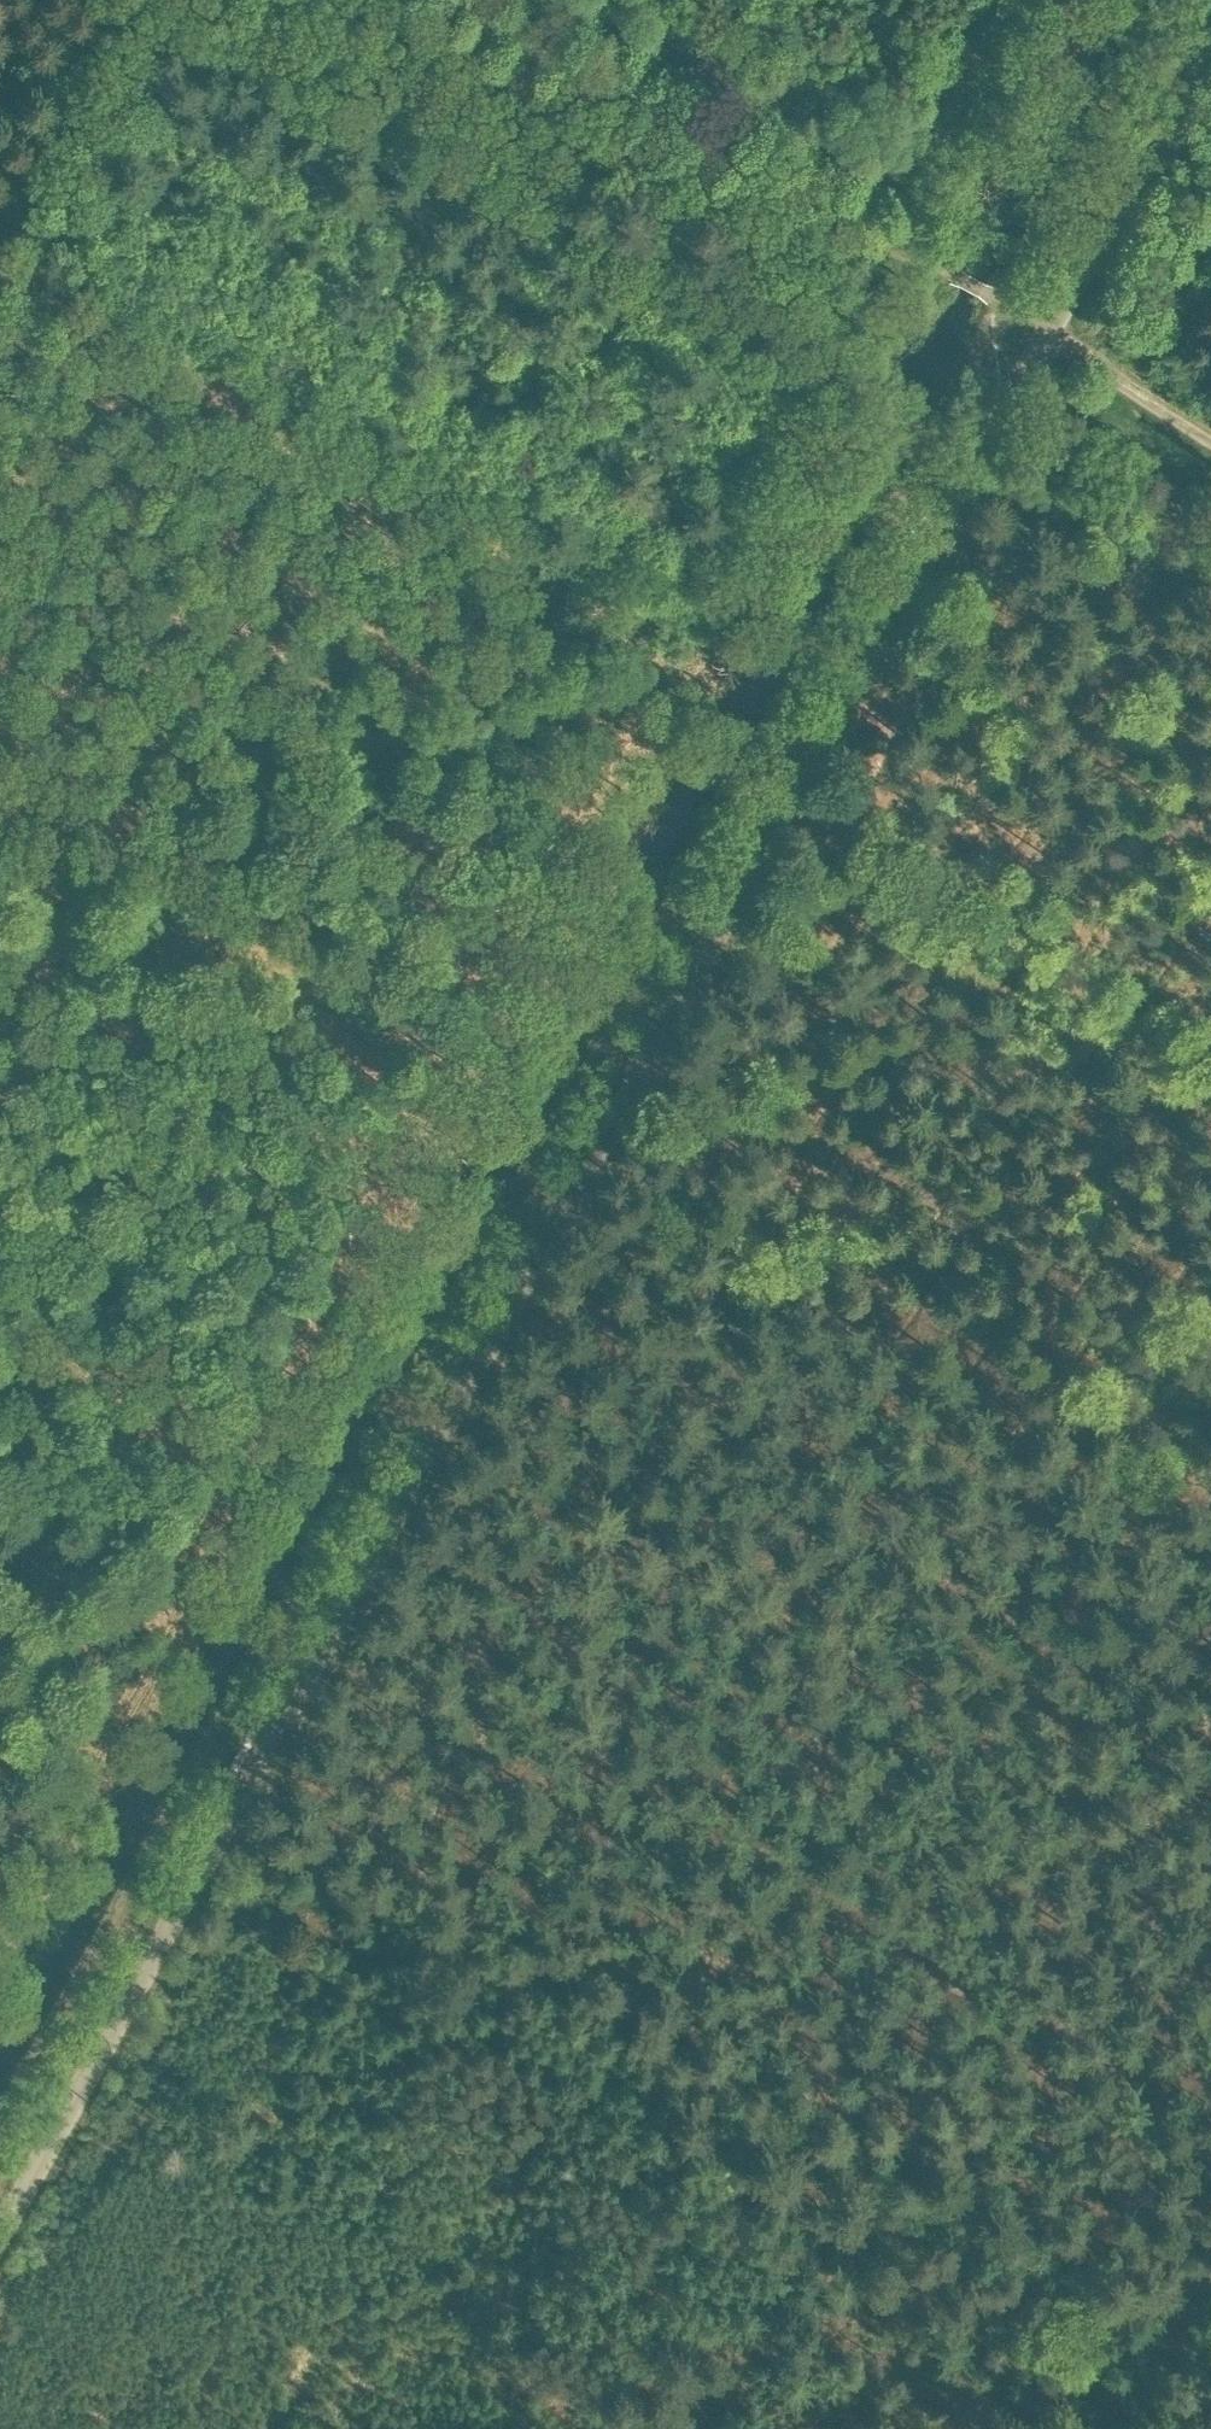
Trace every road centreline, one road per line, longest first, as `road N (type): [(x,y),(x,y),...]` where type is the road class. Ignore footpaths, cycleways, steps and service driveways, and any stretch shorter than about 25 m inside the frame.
road 1 (unclassified): [(1210,27),(0,2227)]
road 2 (track): [(1074,0),(0,1936)]
road 3 (track): [(466,0),(931,258)]
road 4 (track): [(777,823),(1210,1079)]
road 5 (track): [(1210,429),(1048,328)]

